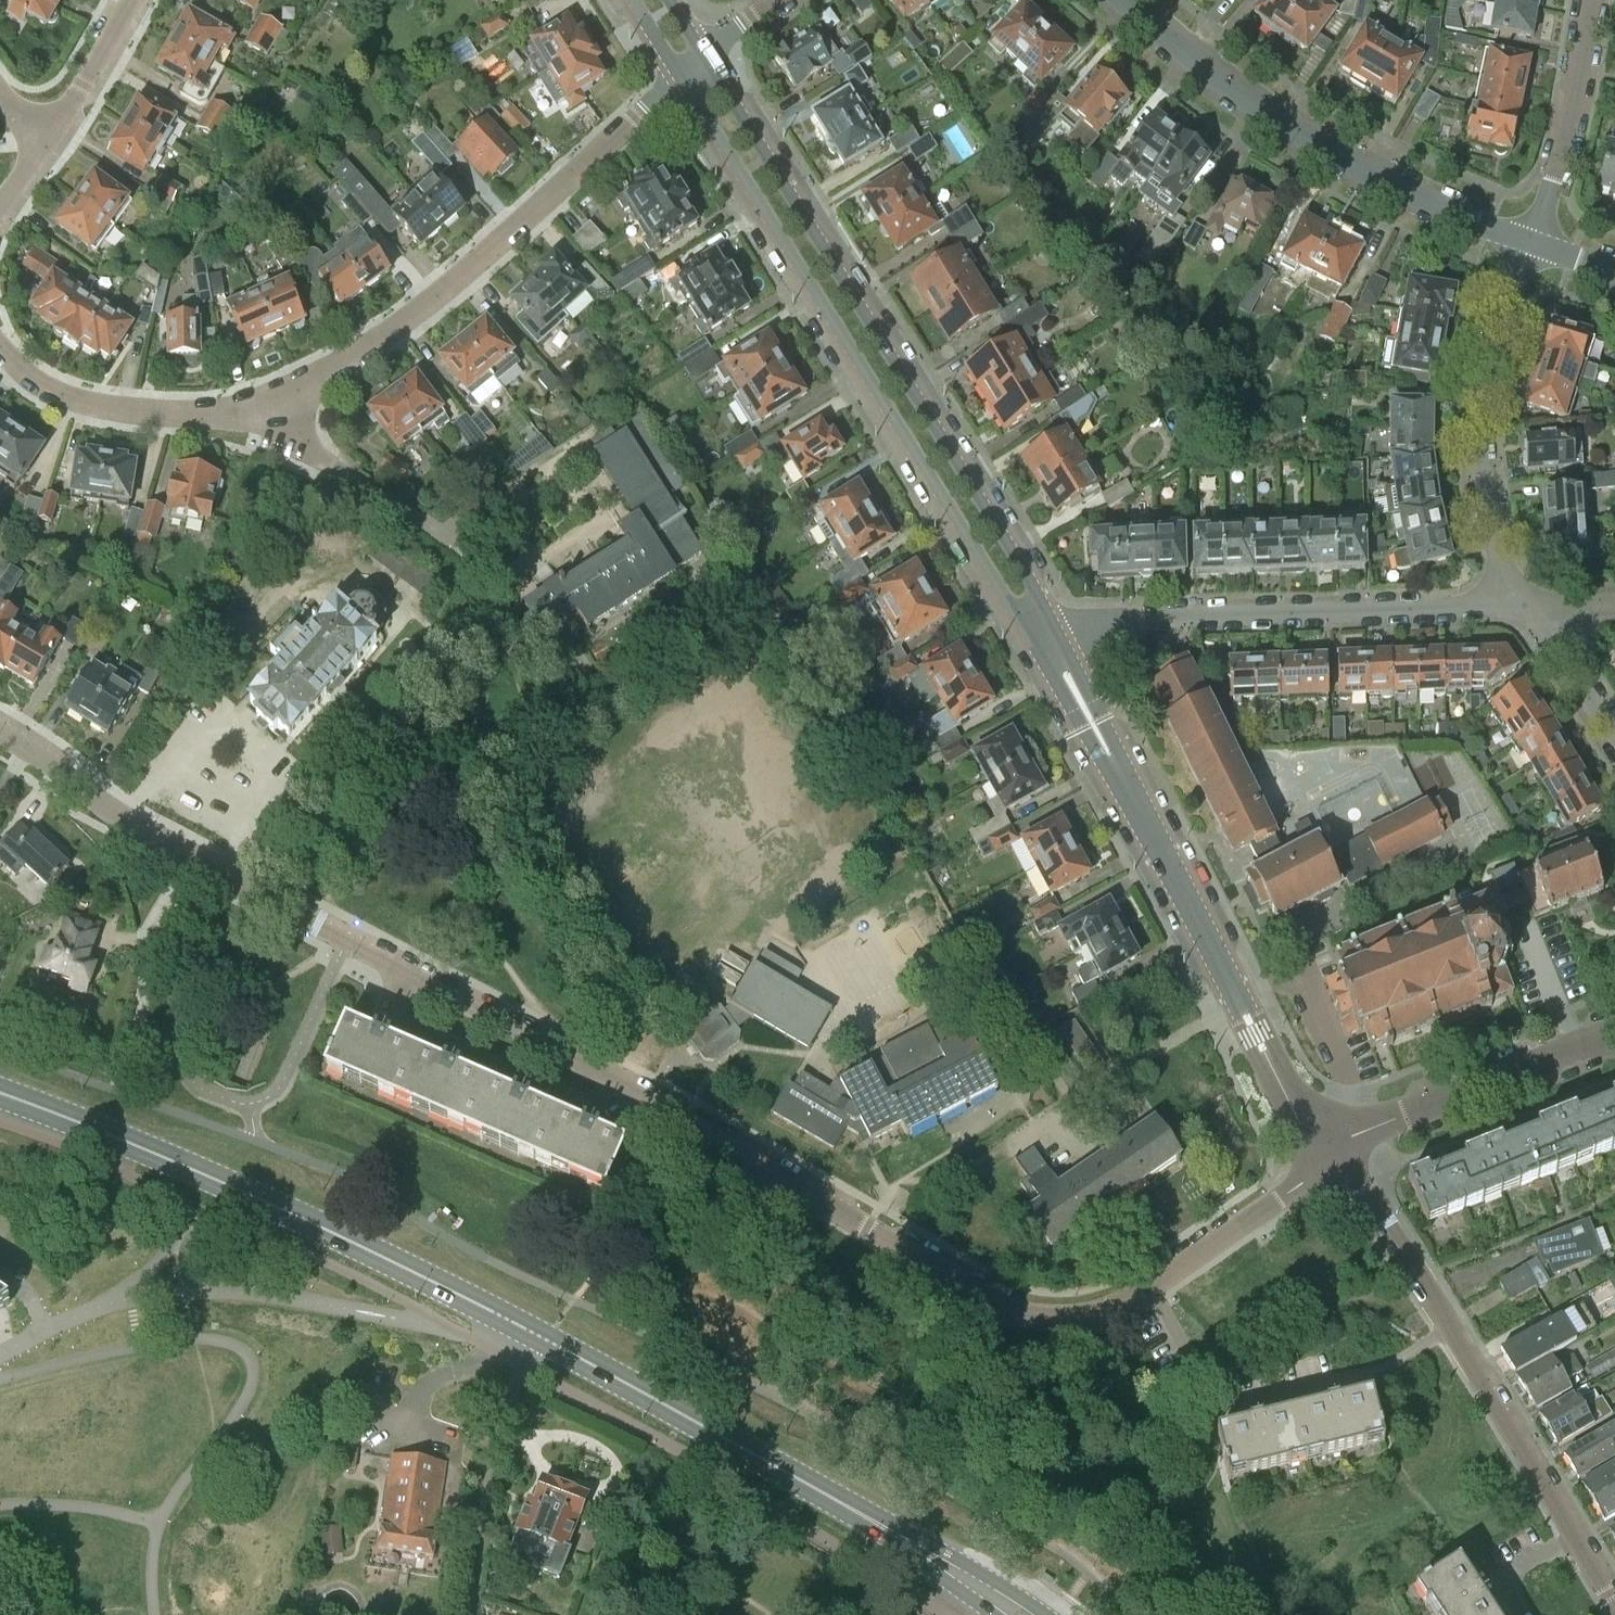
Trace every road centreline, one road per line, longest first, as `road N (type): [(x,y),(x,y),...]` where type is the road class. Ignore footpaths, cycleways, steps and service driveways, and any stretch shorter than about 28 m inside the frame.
road 1 (residential): [(1335,1150),(1147,1290),(1102,1312),(1034,1315),(132,824),(0,732)]
road 2 (tertiary): [(1056,627),(705,57)]
road 3 (tertiary): [(679,83),(1028,634)]
road 4 (primary): [(546,1341),(338,1235),(0,1094)]
road 5 (residential): [(1614,1607),(1335,1150)]
road 6 (residential): [(302,402),(475,266),(679,83)]
road 7 (residential): [(1528,243),(1344,163),(1204,70),(1124,0)]
road 8 (residential): [(1056,627),(1529,609)]
road 9 (primary): [(942,1565),(546,1341)]
road 10 (tertiary): [(1335,1150),(1303,1126),(1130,805)]
road 11 (residential): [(1529,609),(1498,561),(1481,438),(1489,363),(1528,243)]
road 12 (residential): [(302,402),(245,420),(99,406),(39,386),(0,350)]
road 13 (residential): [(1335,1150),(1368,1128),(1614,1032)]
road 14 (residential): [(468,1614),(491,1443),(546,1341)]
road 15 (residential): [(1528,243),(1563,146),(1589,0)]
road 16 (tertiary): [(1028,634),(1130,805)]
road 17 (tertiary): [(1130,805),(1117,748),(1056,627)]
road 18 (residential): [(37,126),(79,93),(136,0)]
road 19 (residential): [(1614,742),(1529,609)]
road 20 (residential): [(0,1352),(46,1329),(22,1289),(0,1274)]

